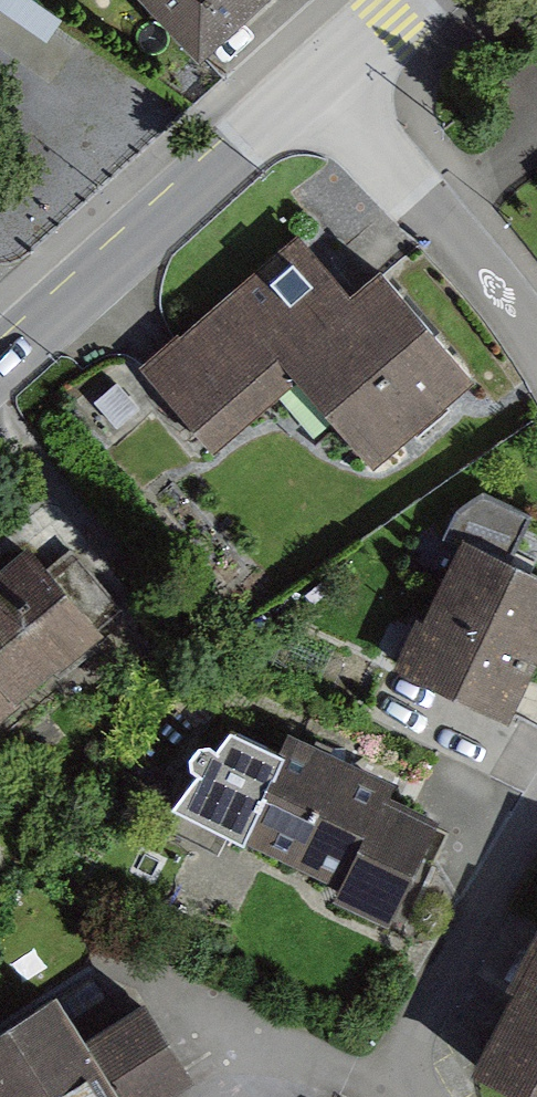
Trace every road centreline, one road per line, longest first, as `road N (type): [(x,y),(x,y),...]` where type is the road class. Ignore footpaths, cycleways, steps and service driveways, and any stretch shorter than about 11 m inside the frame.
road 1 (tertiary): [(0,358),(317,83)]
road 2 (residential): [(317,83),(536,345)]
road 3 (residential): [(536,810),(418,1022),(408,1058),(419,1096)]
road 4 (tertiary): [(317,83),(410,0)]

